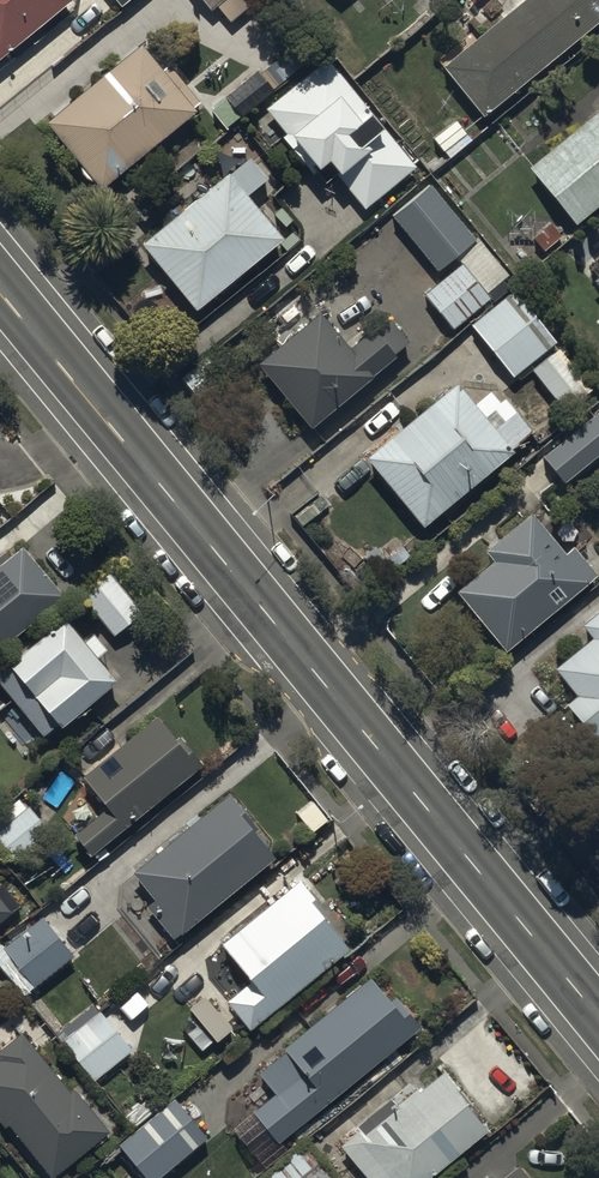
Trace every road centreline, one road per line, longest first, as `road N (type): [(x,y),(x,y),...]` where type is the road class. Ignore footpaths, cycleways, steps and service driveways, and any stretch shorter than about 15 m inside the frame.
road 1 (tertiary): [(0,287),(598,1018)]

